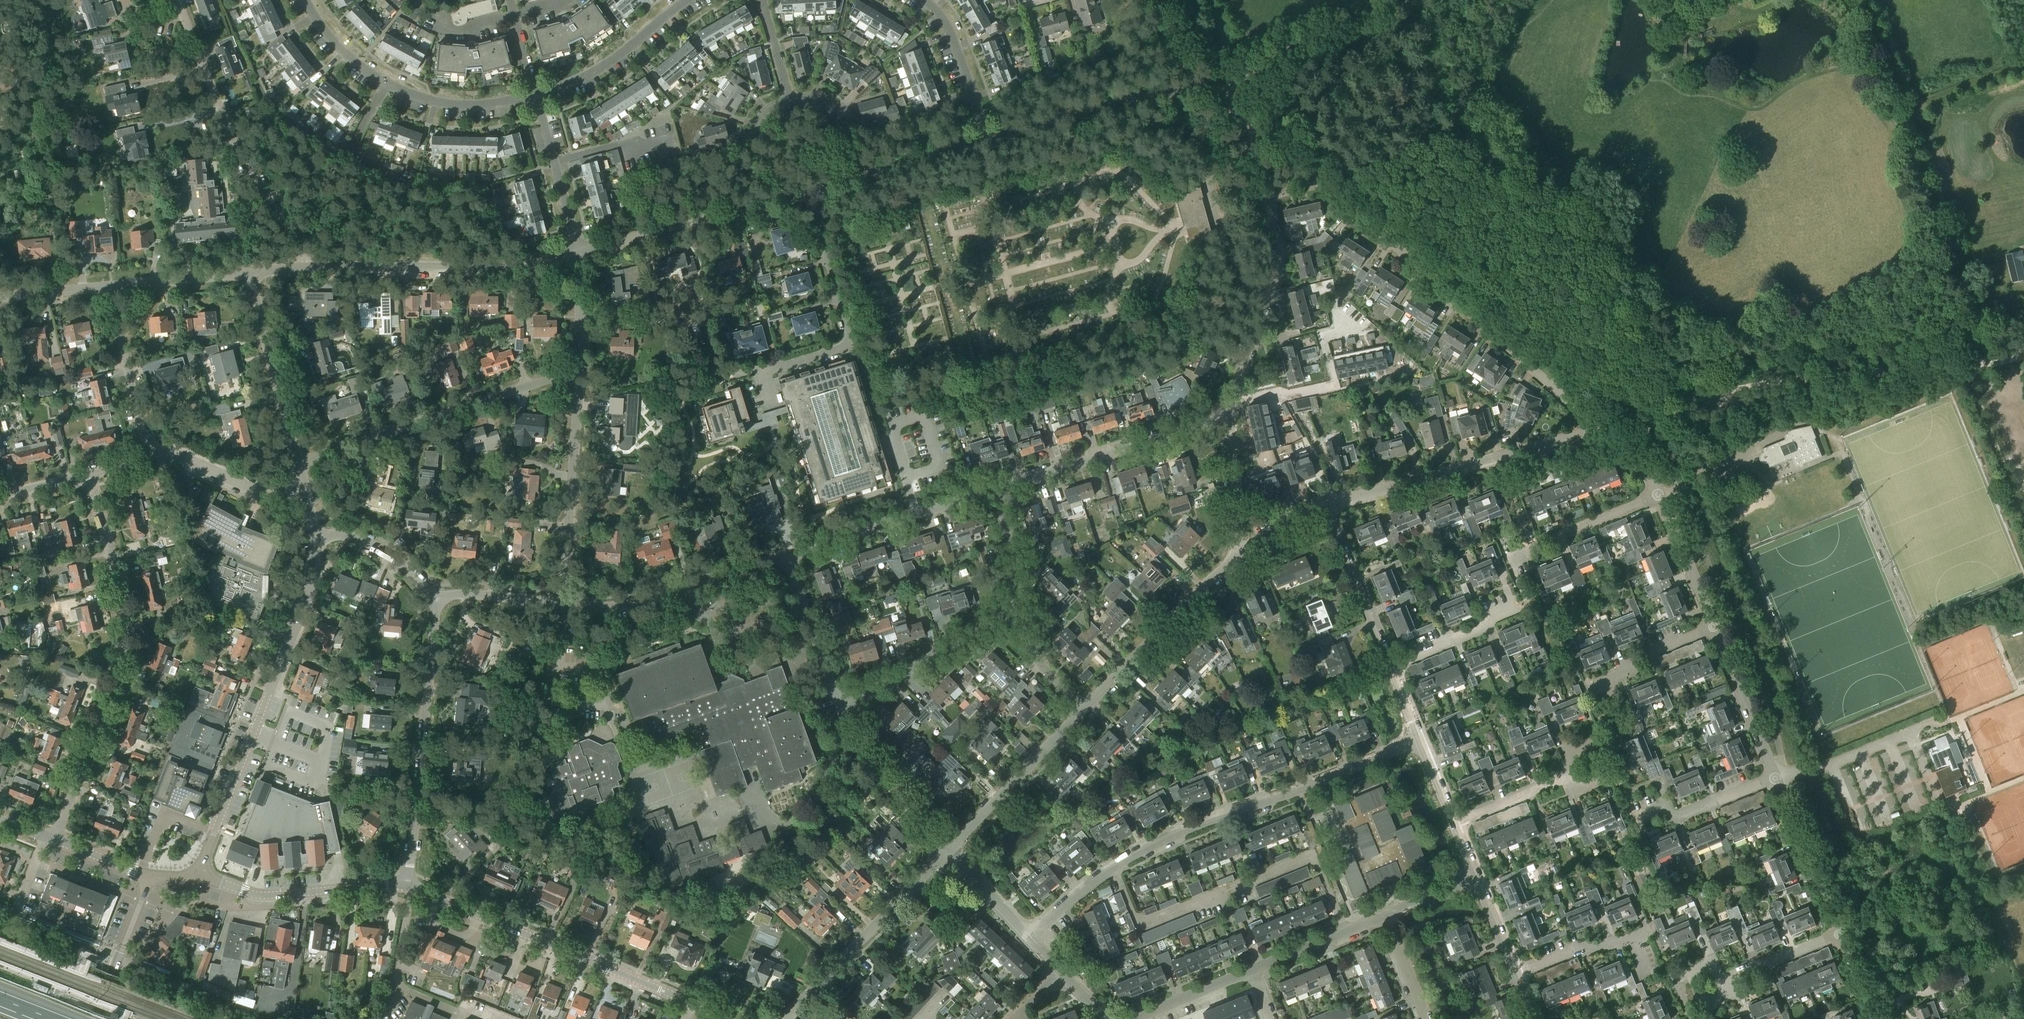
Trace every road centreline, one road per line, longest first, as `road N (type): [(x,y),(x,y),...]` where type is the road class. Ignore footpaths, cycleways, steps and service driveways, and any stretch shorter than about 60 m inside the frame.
road 1 (residential): [(1032,940),(1123,861),(1420,741)]
road 2 (track): [(1615,443),(1698,398),(1754,385),(2023,356)]
road 3 (residential): [(55,841),(127,644),(91,475)]
road 4 (residential): [(1599,431),(1327,185)]
road 5 (residential): [(200,876),(306,597),(313,537)]
road 6 (tertiary): [(722,1018),(407,886)]
road 7 (residential): [(307,268),(235,147),(177,0)]
road 8 (residential): [(297,463),(579,374)]
road 9 (residential): [(407,886),(434,601)]
road 10 (residential): [(1325,507),(1599,431)]
road 11 (residential): [(773,403),(769,369),(849,343),(807,191)]
road 12 (residential): [(307,268),(490,268),(578,253)]
road 13 (residential): [(536,96),(453,105),(409,93),(347,56),(305,0)]
road 14 (residential): [(987,141),(1187,88),(1221,100)]
road 15 (residential): [(993,491),(1223,419)]
road 16 (residential): [(578,253),(807,191)]
road 17 (residential): [(785,1018),(949,849)]
road 18 (residential): [(562,603),(634,604),(786,556)]
road 19 (residential): [(1082,710),(1247,548)]
road 20 (residential): [(562,603),(579,374)]
road 21 (unclassified): [(1221,100),(1244,74),(1417,0)]
road 22 (residential): [(1231,108),(1207,137),(1203,163),(1237,282),(1268,297)]
road 23 (residential): [(786,556),(993,491)]
road 24 (residential): [(1536,609),(1516,555),(1658,496)]
road 25 (tertiary): [(407,886),(269,896),(200,876)]
road 26 (residential): [(839,706),(1014,609)]
road 27 (residential): [(297,463),(249,274)]
road 28 (residential): [(949,849),(1082,710)]
road 29 (residential): [(807,191),(987,141)]
road 30 (residential): [(949,849),(855,742),(839,706)]
road 31 (residential): [(688,0),(598,70),(536,96)]
road 32 (residential): [(158,458),(144,437),(108,286)]
road 33 (residential): [(1775,781),(1939,723)]
road 34 (residential): [(1392,666),(1325,507)]
road 35 (residential): [(1839,937),(1775,781)]
road 36 (residential): [(1775,781),(1713,629)]
road 37 (residential): [(578,253),(536,96)]
road 38 (track): [(1965,367),(2023,516)]
road 39 (residential): [(839,706),(786,556)]
road 40 (residential): [(987,141),(952,42),(924,0)]
road 41 (residential): [(1536,609),(1392,666)]
road 42 (residential): [(304,490),(261,492),(173,456),(158,458)]
road 43 (residential): [(96,1018),(150,876)]
road 44 (residential): [(1713,629),(1658,496)]
road 45 (residential): [(434,601),(375,547),(313,537)]
road 46 (residential): [(1253,972),(1384,916)]
road 47 (residential): [(108,286),(249,274)]
road 48 (residential): [(1596,695),(1645,654),(1713,629)]
road 49 (residential): [(1247,548),(1229,499),(1223,419)]
road 50 (residential): [(1657,808),(1664,820),(1775,781)]
road 51 (residential): [(1223,419),(1268,297)]
road 52 (residential): [(434,601),(464,593),(562,603)]
road 53 (residential): [(1720,985),(1839,937)]
road 54 (residential): [(558,668),(599,671),(609,701),(555,701)]
road 55 (residential): [(1032,940),(949,849)]
road 56 (residential): [(1082,710),(1040,662),(1014,609)]
road 57 (residential): [(1518,975),(1634,937)]
road 58 (residential): [(1141,1018),(1253,972)]
road 59 (residential): [(579,374),(578,253)]
road 60 (residential): [(1014,609),(993,491)]

